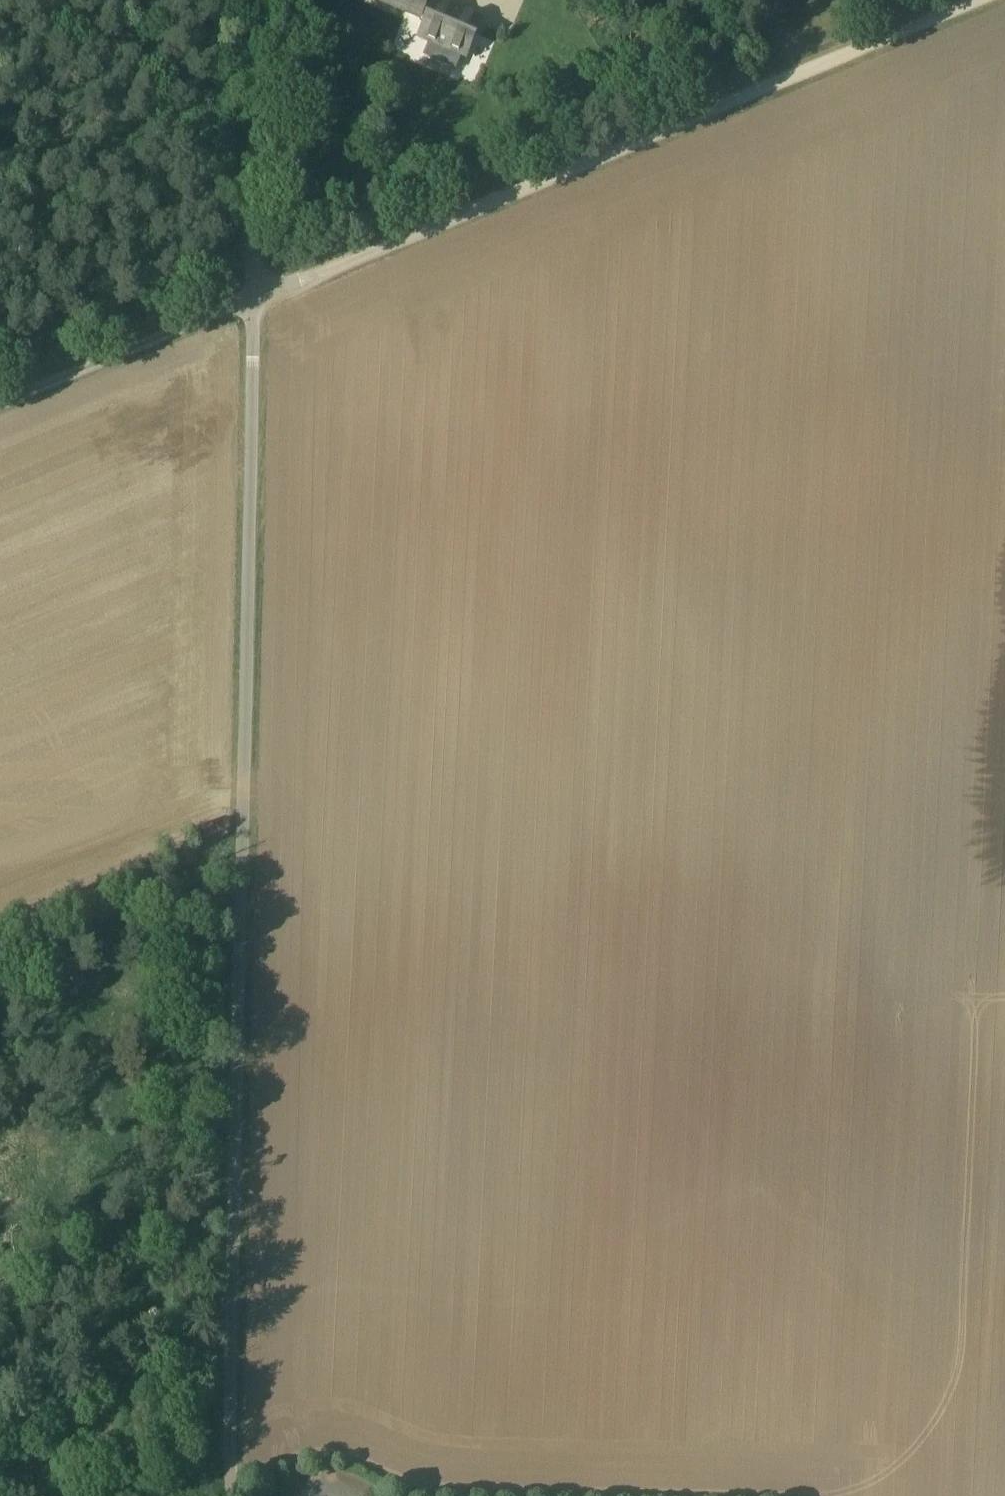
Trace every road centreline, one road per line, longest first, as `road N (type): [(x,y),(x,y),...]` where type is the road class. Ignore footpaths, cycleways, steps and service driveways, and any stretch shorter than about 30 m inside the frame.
road 1 (unclassified): [(236,1495),(251,0)]
road 2 (track): [(0,402),(985,0)]
road 3 (track): [(236,1298),(0,1394)]

